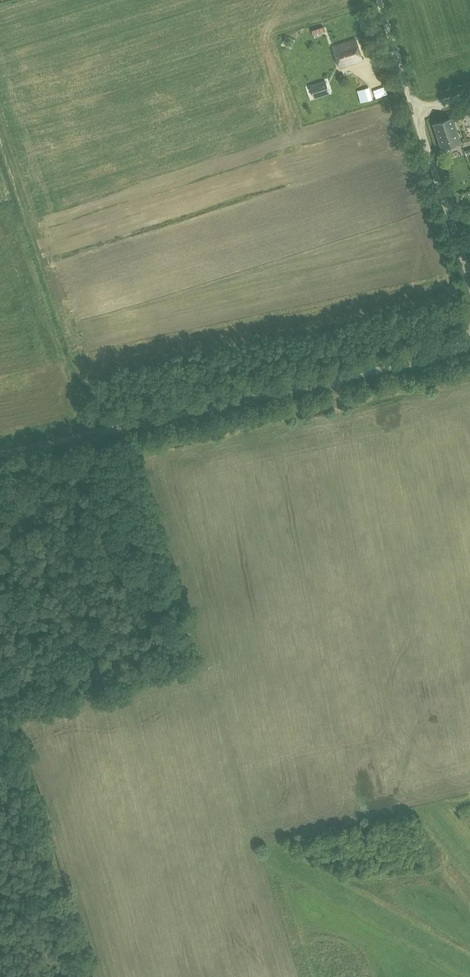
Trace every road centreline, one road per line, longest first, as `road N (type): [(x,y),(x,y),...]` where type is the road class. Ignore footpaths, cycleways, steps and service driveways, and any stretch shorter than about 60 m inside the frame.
road 1 (unclassified): [(0,454),(436,357),(469,332)]
road 2 (unclassified): [(469,280),(415,111)]

